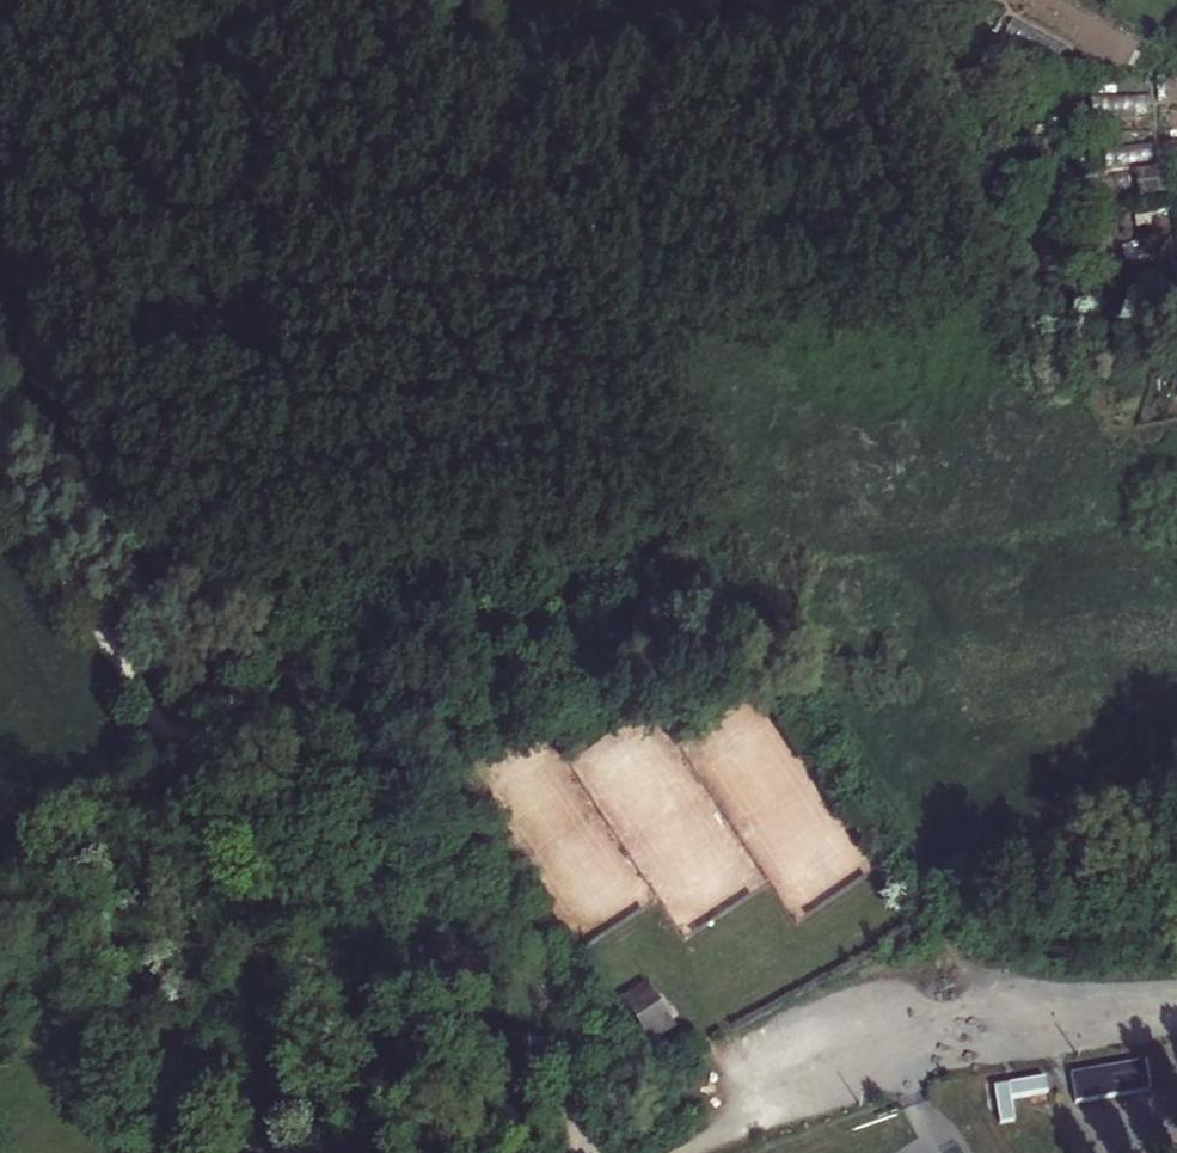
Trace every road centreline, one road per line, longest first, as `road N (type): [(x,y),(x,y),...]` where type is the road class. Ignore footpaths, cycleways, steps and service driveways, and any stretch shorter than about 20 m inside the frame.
road 1 (track): [(1176,1025),(870,1077),(682,1152)]

